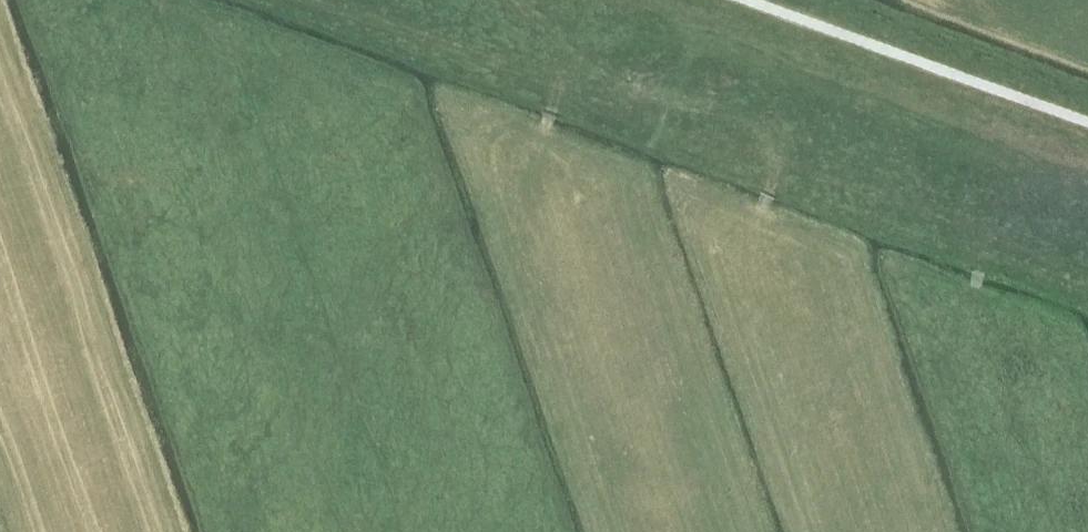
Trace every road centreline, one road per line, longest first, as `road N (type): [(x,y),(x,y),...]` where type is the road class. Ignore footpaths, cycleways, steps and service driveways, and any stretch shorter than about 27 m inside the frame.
road 1 (track): [(196,117),(160,0)]

